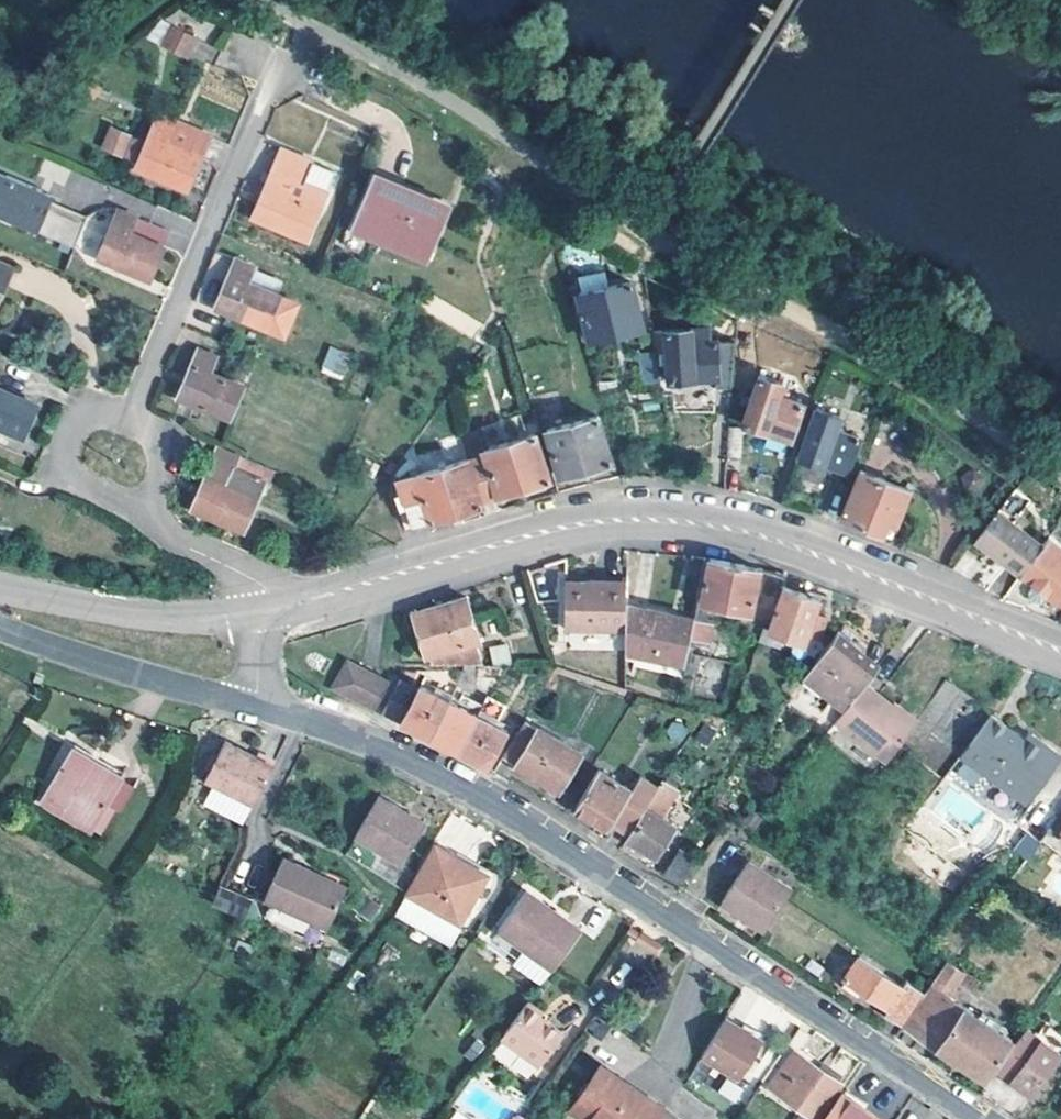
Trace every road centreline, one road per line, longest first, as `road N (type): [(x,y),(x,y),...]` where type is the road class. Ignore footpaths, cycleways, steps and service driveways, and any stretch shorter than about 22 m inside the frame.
road 1 (secondary): [(1060,651),(780,544),(688,527),(610,524),(539,537),(258,613)]
road 2 (tertiary): [(969,1118),(500,807),(352,738),(254,708)]
road 3 (residential): [(281,71),(131,425)]
road 4 (tertiary): [(254,708),(0,628)]
road 5 (secondary): [(258,613),(193,617),(0,590)]
road 6 (residential): [(131,425),(86,406),(59,471),(149,509)]
road 7 (residential): [(149,509),(173,538),(248,579),(258,613)]

